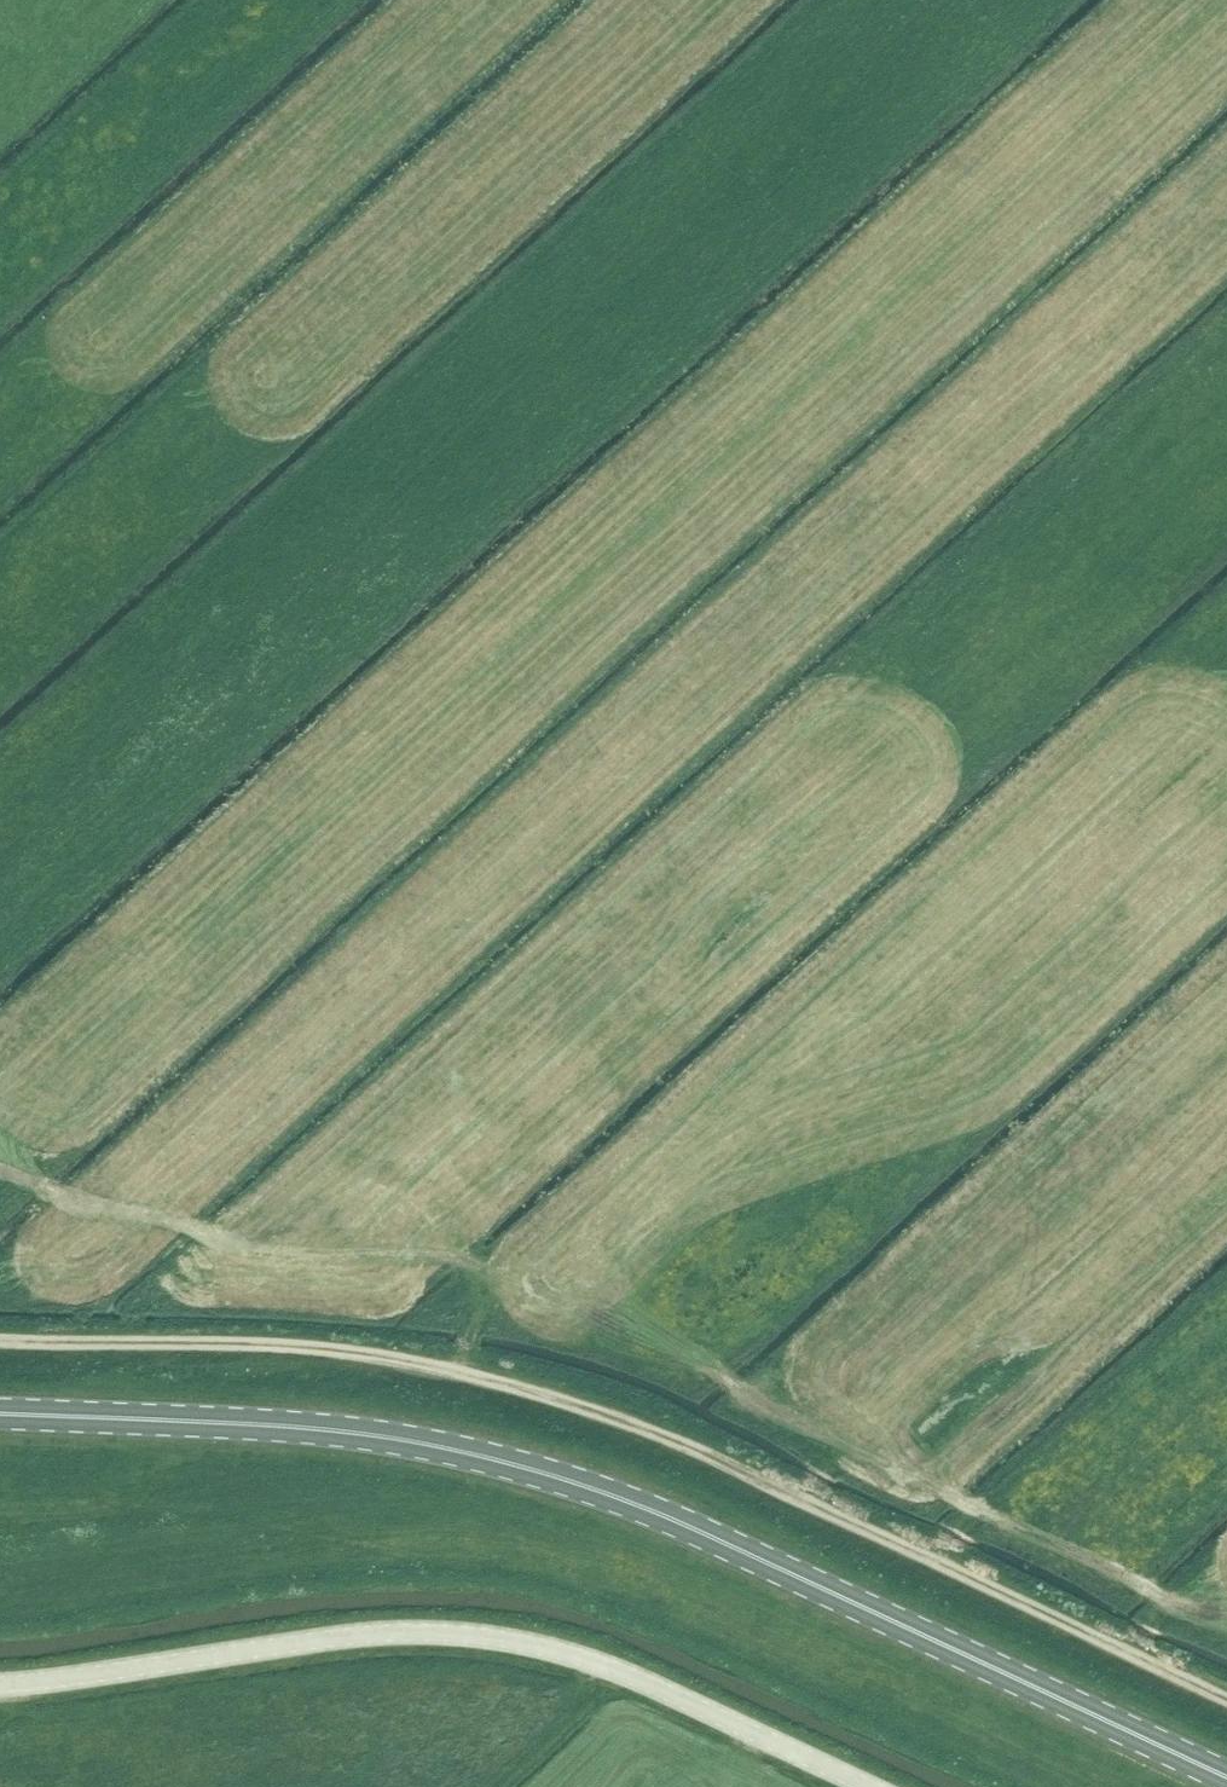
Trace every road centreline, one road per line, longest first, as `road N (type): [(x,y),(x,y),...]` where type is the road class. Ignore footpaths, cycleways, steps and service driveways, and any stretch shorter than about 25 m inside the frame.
road 1 (track): [(1226,1698),(693,1448),(531,1389),(306,1345),(0,1338)]
road 2 (primary): [(1226,1780),(691,1529),(530,1471),(301,1428),(0,1415)]
road 3 (unclassified): [(865,1786),(588,1661),(465,1636),(312,1642),(0,1685)]

